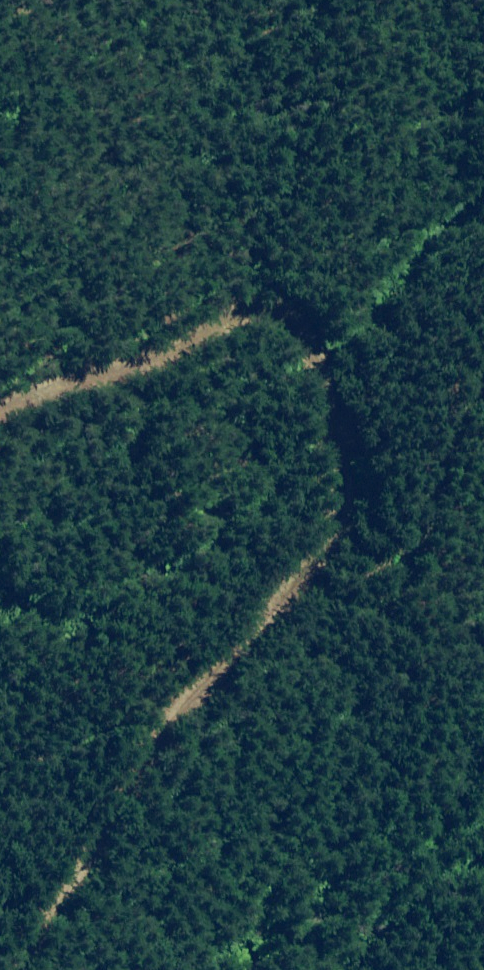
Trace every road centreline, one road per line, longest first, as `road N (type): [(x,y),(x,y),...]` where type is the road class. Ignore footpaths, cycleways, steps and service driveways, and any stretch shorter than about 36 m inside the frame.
road 1 (track): [(355,606),(304,582),(335,478),(309,384),(265,316),(0,424)]
road 2 (track): [(483,642),(444,608),(407,546),(435,471),(483,379)]

